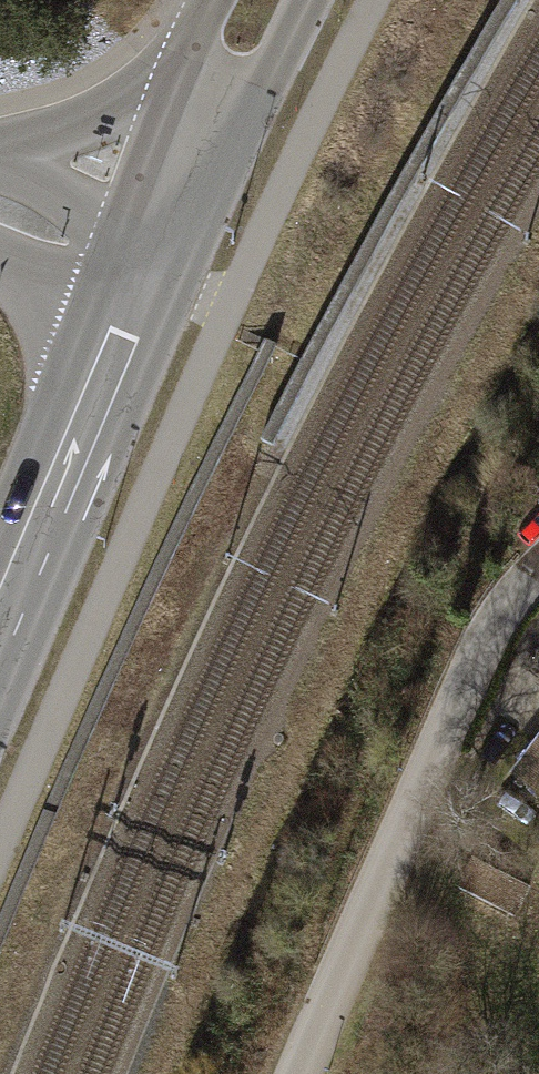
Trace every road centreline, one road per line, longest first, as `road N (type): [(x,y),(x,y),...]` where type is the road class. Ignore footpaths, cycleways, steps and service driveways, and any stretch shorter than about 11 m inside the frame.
road 1 (residential): [(538,568),(481,650),(301,1073)]
road 2 (tertiary): [(0,615),(141,283)]
road 3 (tertiary): [(141,283),(259,0)]
road 4 (tertiary): [(0,222),(141,283)]

